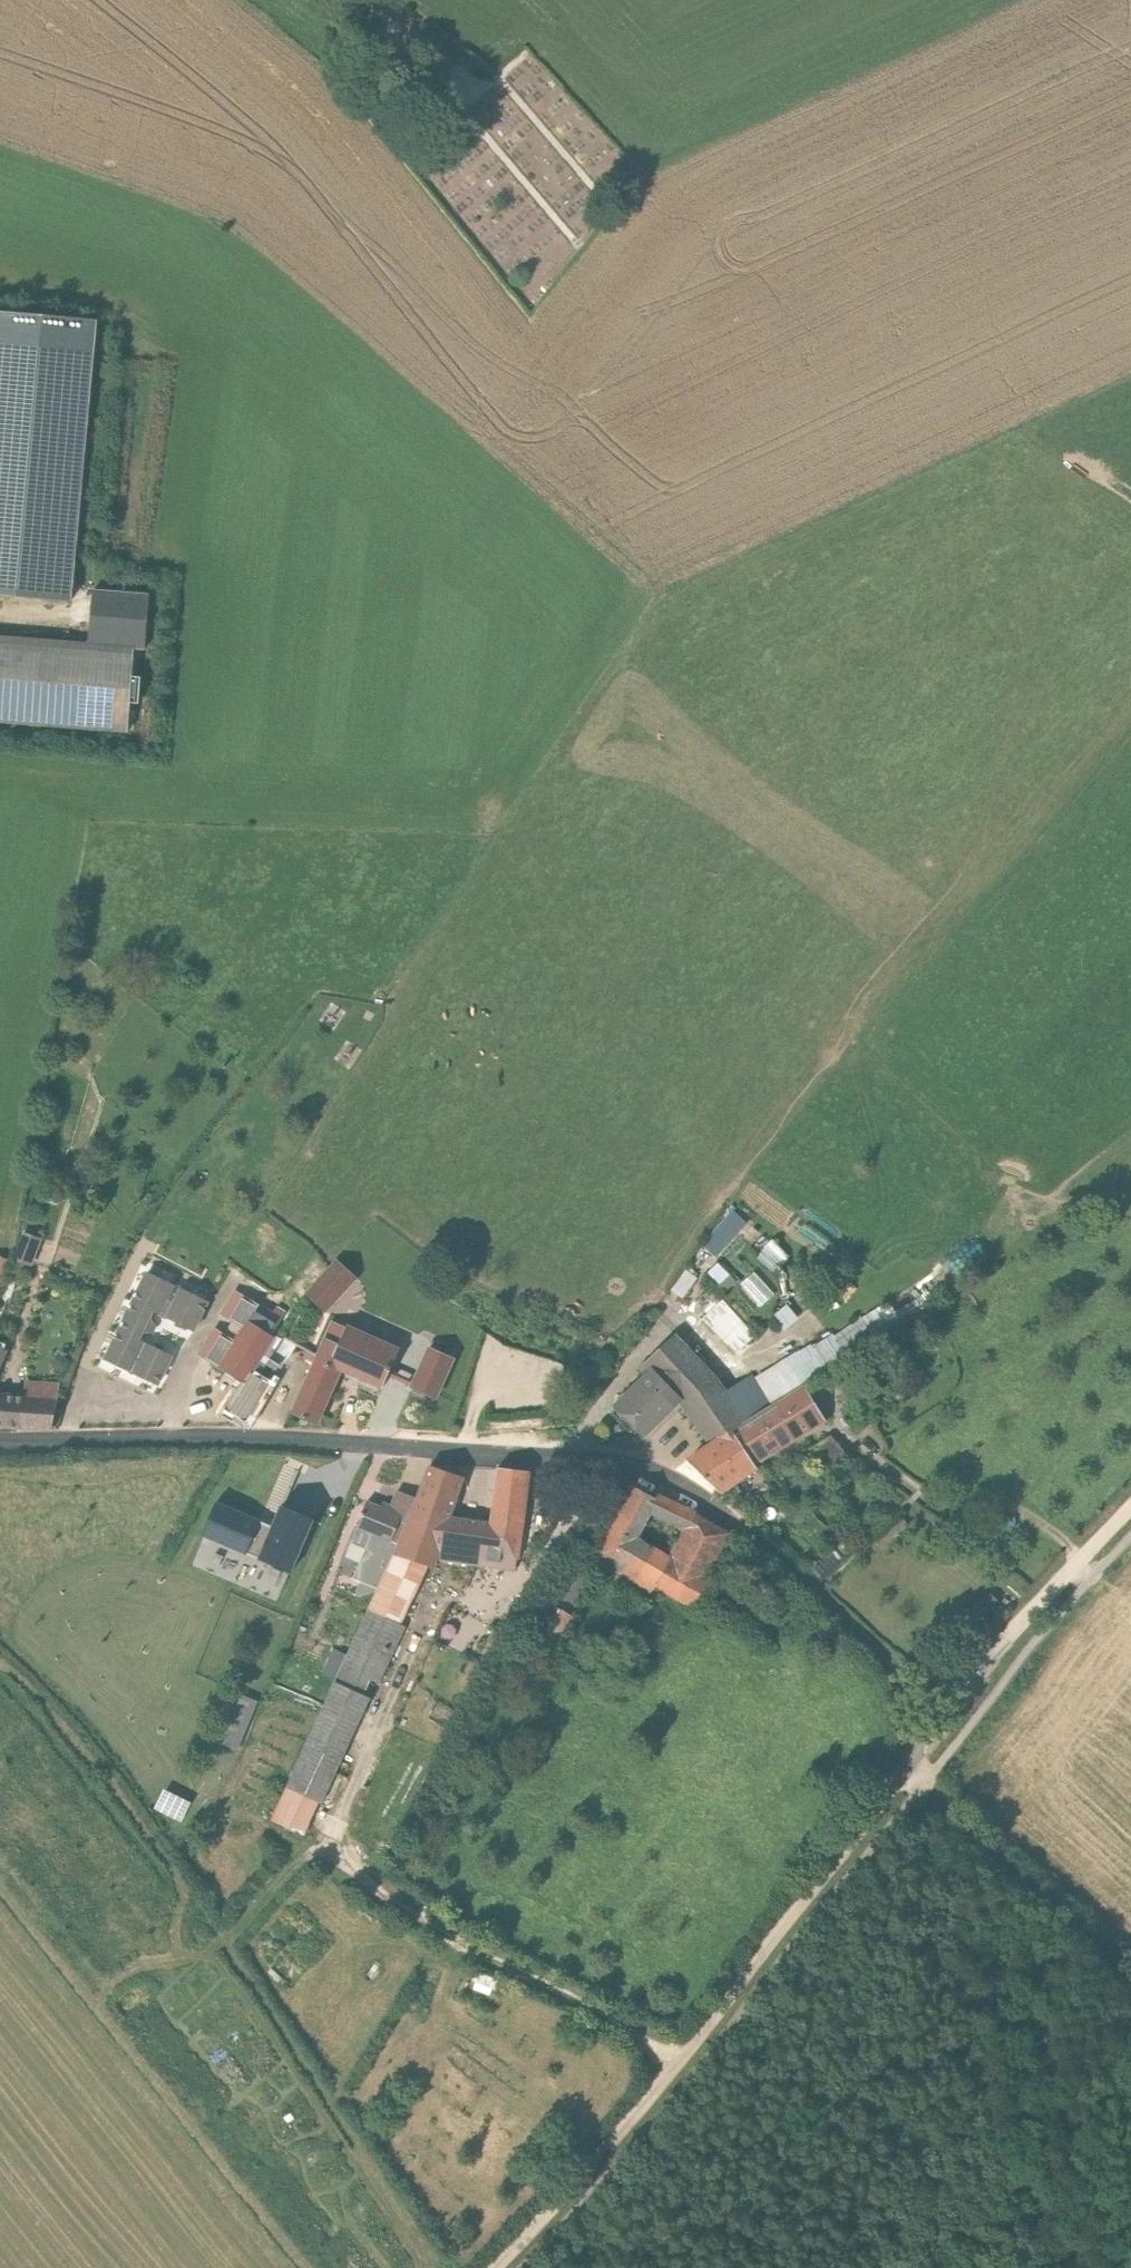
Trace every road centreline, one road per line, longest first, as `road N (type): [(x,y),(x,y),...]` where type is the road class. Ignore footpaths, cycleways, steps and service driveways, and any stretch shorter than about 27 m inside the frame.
road 1 (residential): [(896,1674),(749,1532),(680,1485),(629,1465),(235,1436),(0,1439)]
road 2 (track): [(911,1756),(671,2070),(491,2267)]
road 3 (track): [(684,2053),(641,2039),(467,1948),(336,1868)]
road 4 (track): [(1130,1507),(978,1668),(911,1756)]
road 5 (track): [(1130,1977),(925,1783)]

